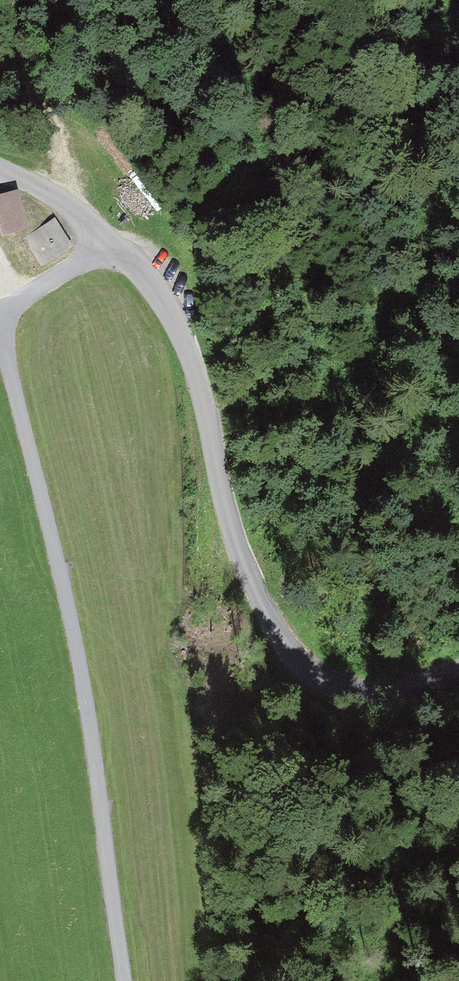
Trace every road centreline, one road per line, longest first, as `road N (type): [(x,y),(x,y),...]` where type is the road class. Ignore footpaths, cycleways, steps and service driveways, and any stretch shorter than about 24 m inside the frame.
road 1 (unclassified): [(0,169),(60,200),(139,270),(176,322),(202,389),(243,562),(291,645),(318,672),(345,684),(387,691),(458,673)]
road 2 (track): [(133,980),(91,678),(1,313)]
road 3 (track): [(105,241),(0,313)]

